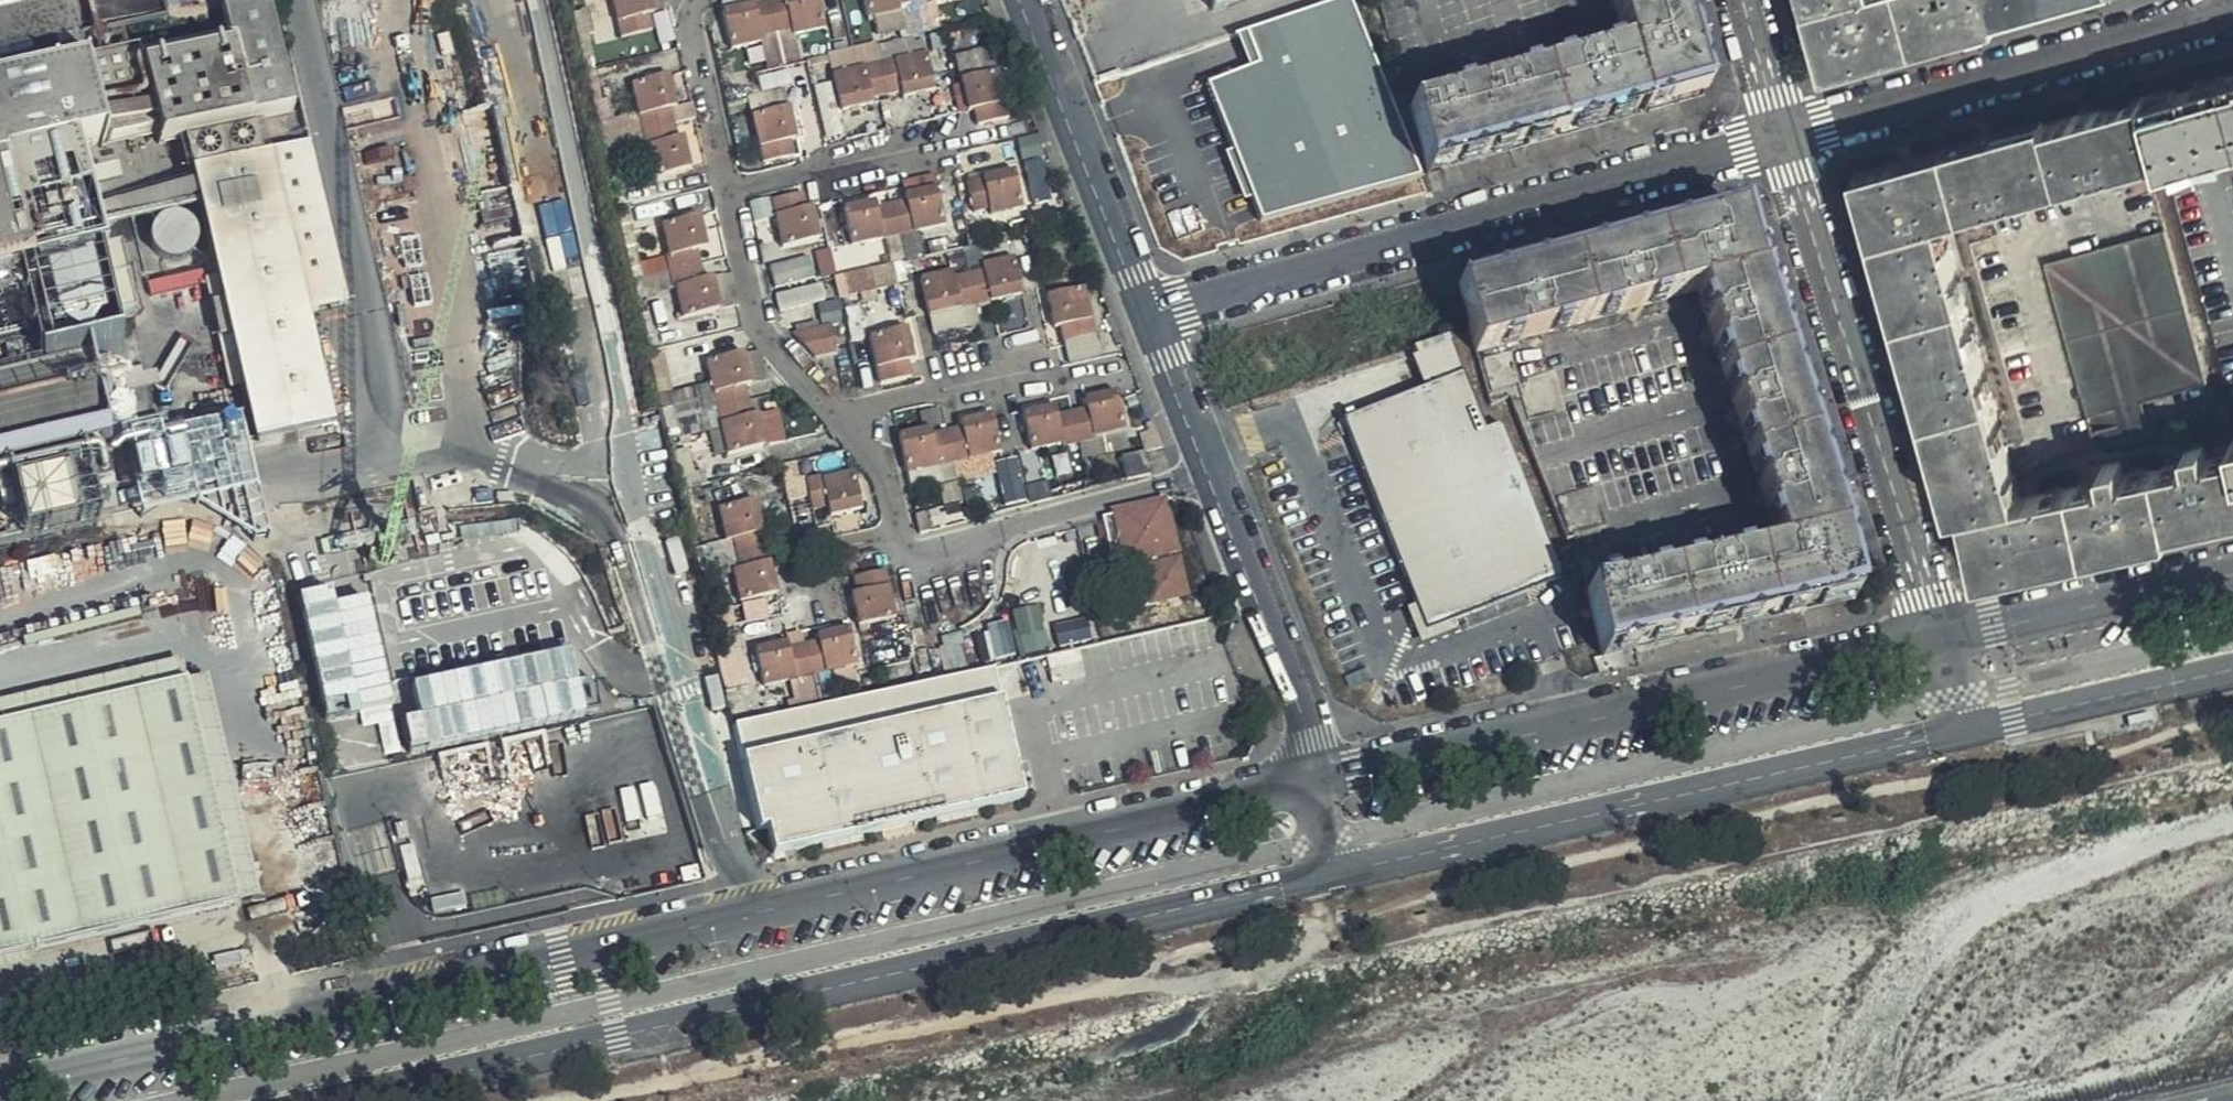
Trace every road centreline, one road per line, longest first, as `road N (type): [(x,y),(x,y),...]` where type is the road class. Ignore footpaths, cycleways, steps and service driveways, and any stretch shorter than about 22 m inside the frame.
road 1 (tertiary): [(1323,781),(0,1086)]
road 2 (tertiary): [(339,1100),(1346,870)]
road 3 (residential): [(1147,317),(1784,139)]
road 4 (tertiary): [(1346,870),(1965,730)]
road 5 (tertiary): [(1939,640),(1323,781)]
road 6 (residential): [(1784,139),(1939,640)]
road 7 (residential): [(1208,475),(907,552),(883,465),(837,414)]
road 8 (residential): [(1784,139),(2232,10)]
road 9 (residential): [(1024,0),(1147,317)]
road 10 (residential): [(1208,475),(1323,781)]
road 11 (tertiary): [(2232,574),(1939,640)]
road 12 (tertiary): [(1965,730),(2232,669)]
road 13 (residential): [(837,414),(758,324),(730,189)]
road 14 (residential): [(730,189),(949,149)]
road 15 (residential): [(837,414),(1050,377)]
road 16 (residential): [(730,189),(691,17),(704,0)]
road 17 (residential): [(1147,317),(1208,475)]
road 18 (residential): [(1745,0),(1784,139)]

